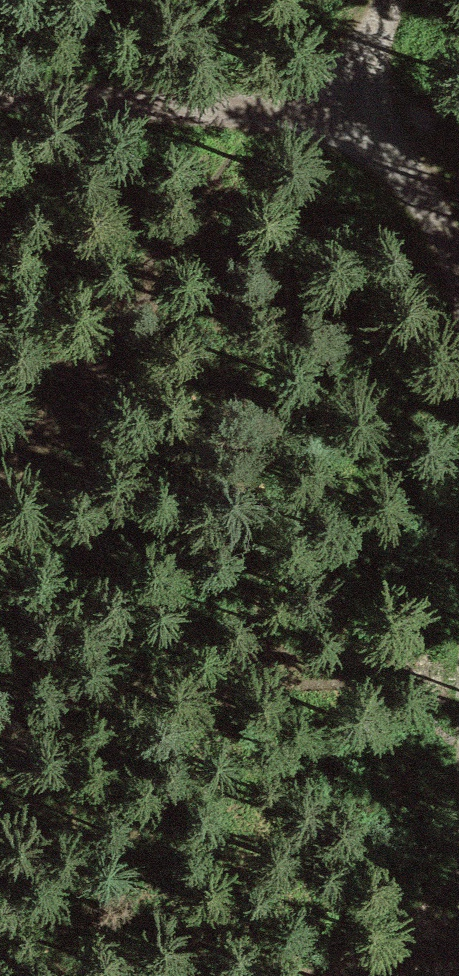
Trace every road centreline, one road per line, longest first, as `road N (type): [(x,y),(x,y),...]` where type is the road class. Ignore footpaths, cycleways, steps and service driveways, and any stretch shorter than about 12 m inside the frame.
road 1 (track): [(458,134),(0,85)]
road 2 (track): [(405,0),(337,117),(417,186),(458,249)]
road 3 (track): [(341,975),(458,916)]

